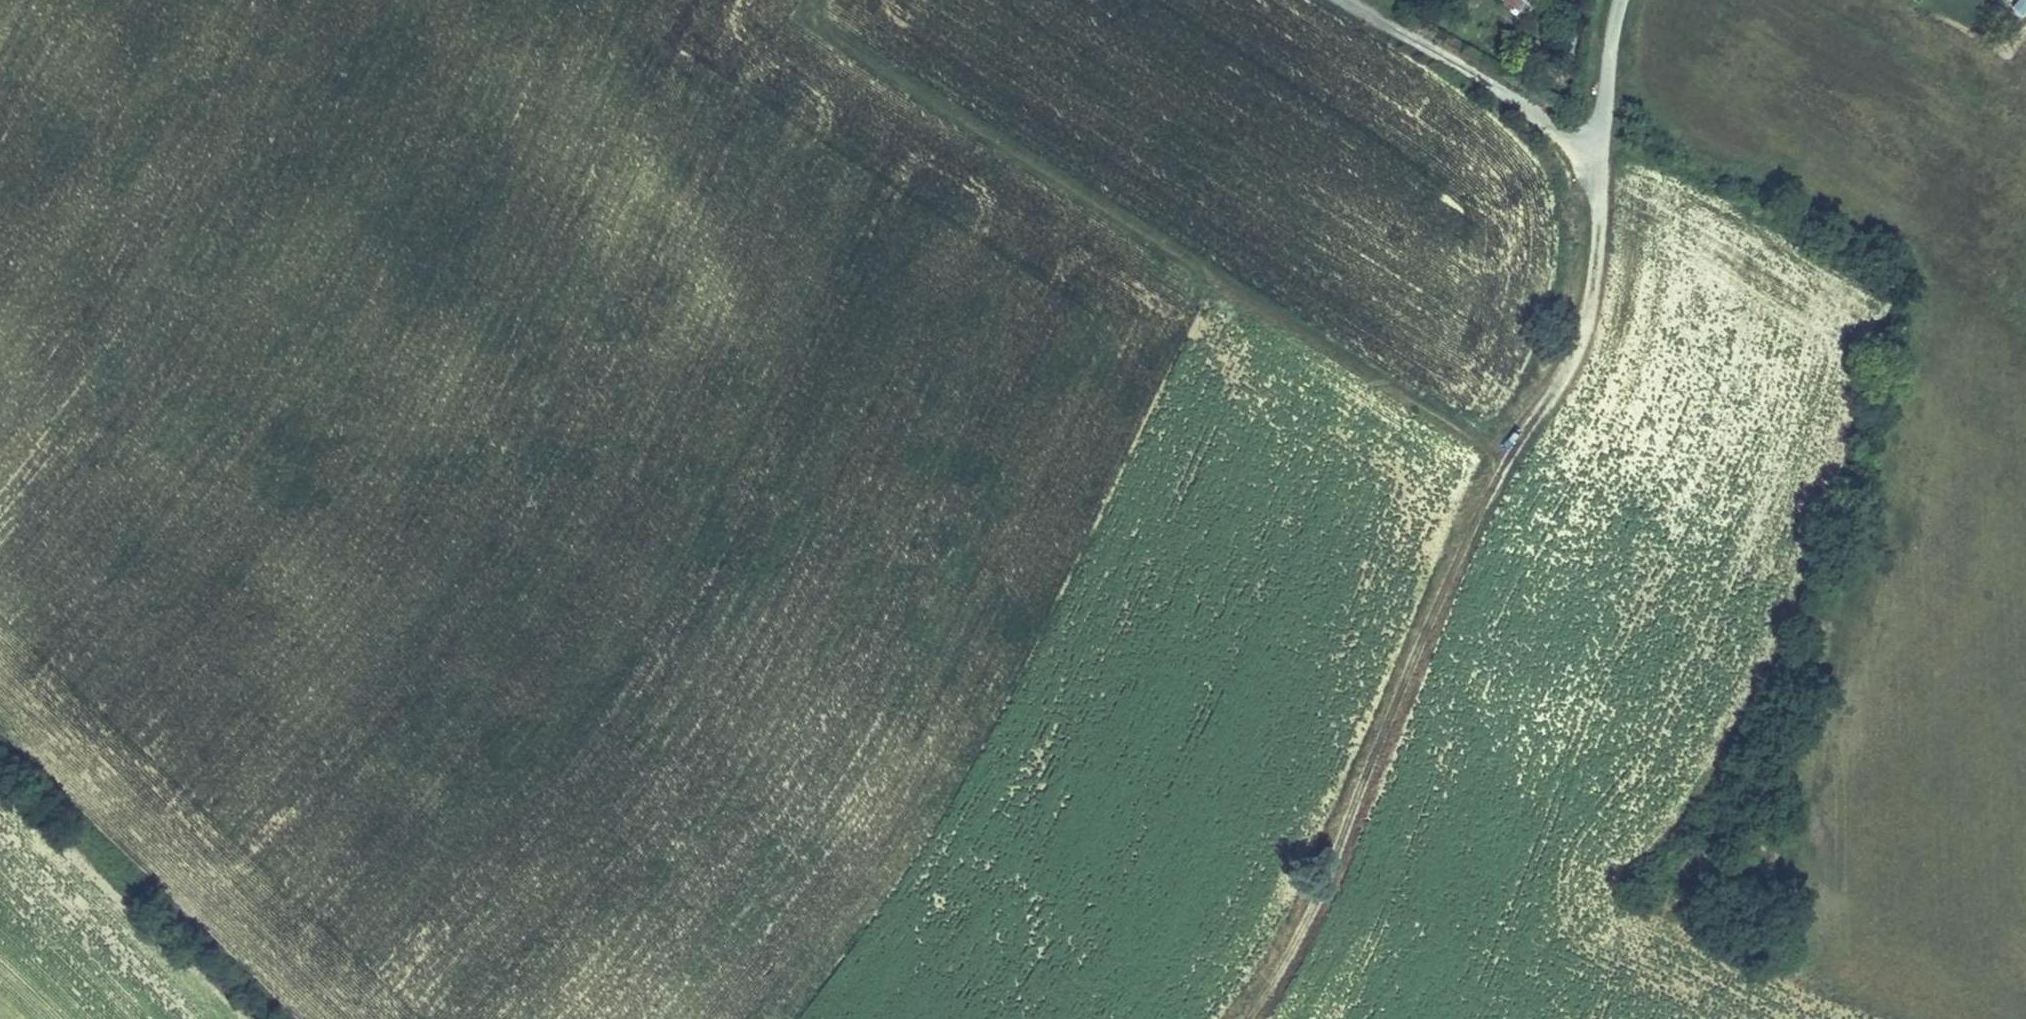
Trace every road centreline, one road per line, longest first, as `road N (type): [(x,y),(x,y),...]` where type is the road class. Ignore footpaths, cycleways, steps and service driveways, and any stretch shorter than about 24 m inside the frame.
road 1 (track): [(1239,1018),(1302,933),(1462,543),(1548,402),(1579,334),(1592,284),(1602,147)]
road 2 (residential): [(1621,0),(1602,147)]

